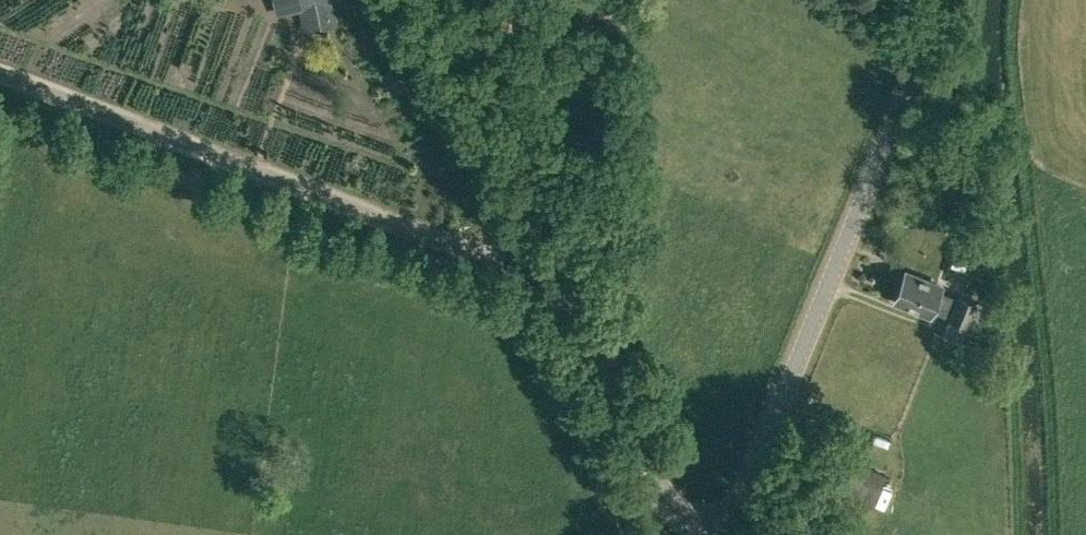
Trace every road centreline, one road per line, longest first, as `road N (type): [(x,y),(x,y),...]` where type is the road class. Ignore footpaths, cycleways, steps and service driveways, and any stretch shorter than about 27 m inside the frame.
road 1 (unclassified): [(0,77),(557,287)]
road 2 (tertiary): [(727,534),(945,0)]
road 3 (unclassified): [(557,287),(378,0)]
road 4 (unclassified): [(708,534),(674,507),(653,474),(557,287)]

